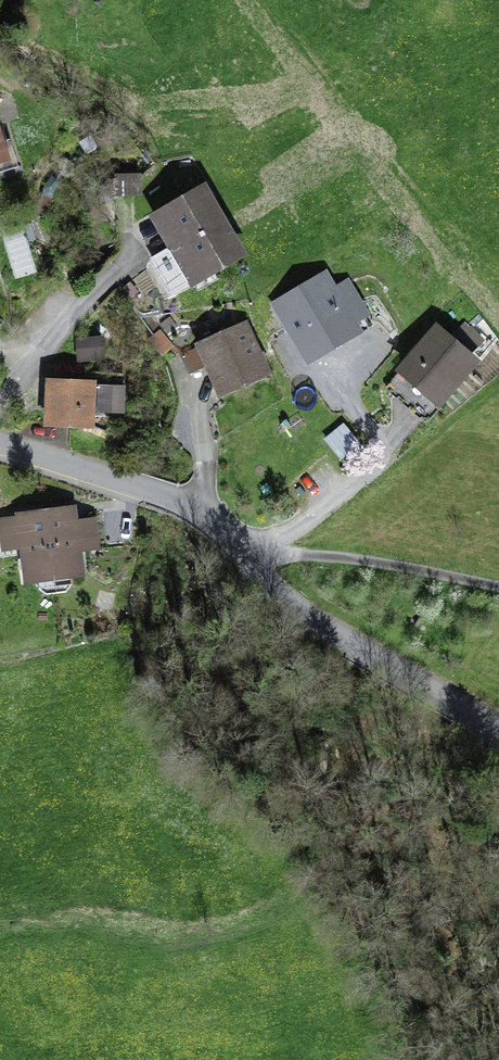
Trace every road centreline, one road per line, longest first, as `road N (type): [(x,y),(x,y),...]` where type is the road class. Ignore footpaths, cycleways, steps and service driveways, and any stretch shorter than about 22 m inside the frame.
road 1 (unclassified): [(267,552),(272,580),(498,729)]
road 2 (unclassified): [(0,447),(183,502),(267,552)]
road 3 (residential): [(267,552),(498,587)]

